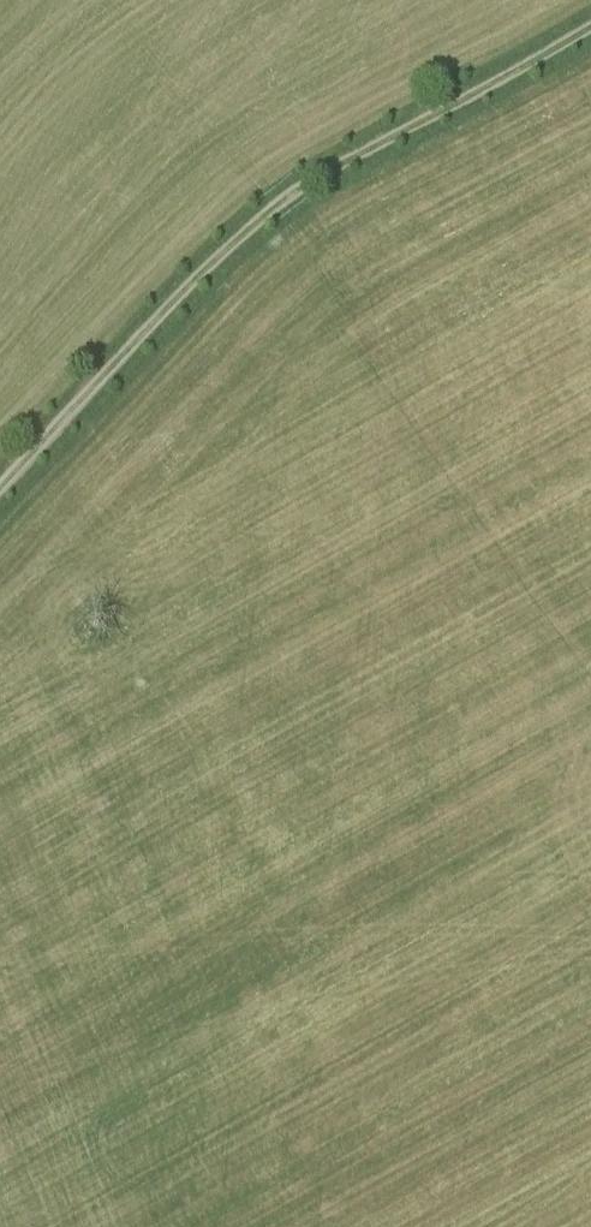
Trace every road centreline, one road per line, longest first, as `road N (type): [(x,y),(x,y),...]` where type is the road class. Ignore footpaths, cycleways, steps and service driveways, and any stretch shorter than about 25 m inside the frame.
road 1 (track): [(590,24),(274,206),(0,485)]

